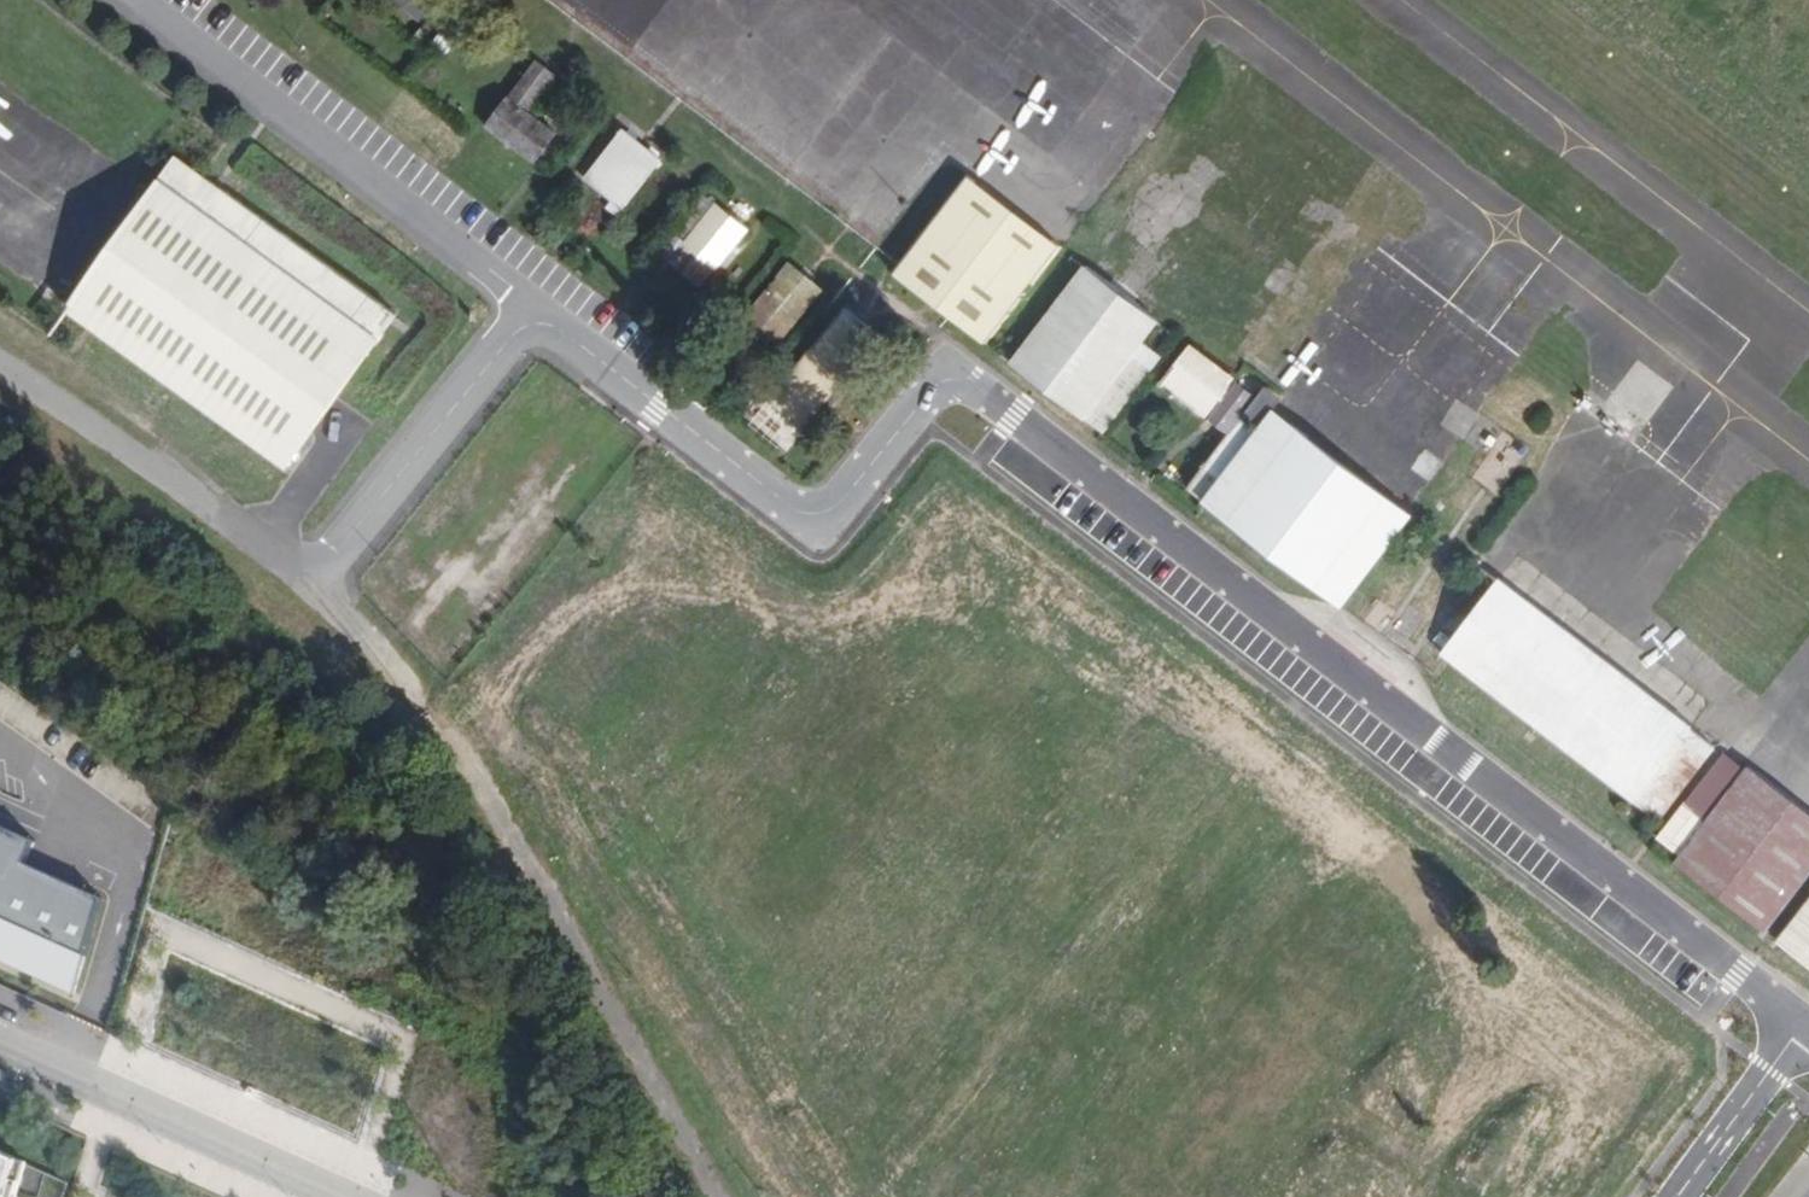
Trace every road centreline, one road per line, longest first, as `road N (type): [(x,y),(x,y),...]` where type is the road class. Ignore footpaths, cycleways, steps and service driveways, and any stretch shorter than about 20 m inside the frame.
road 1 (track): [(390,660),(447,732),(720,1196)]
road 2 (residential): [(340,1196),(0,1044)]

